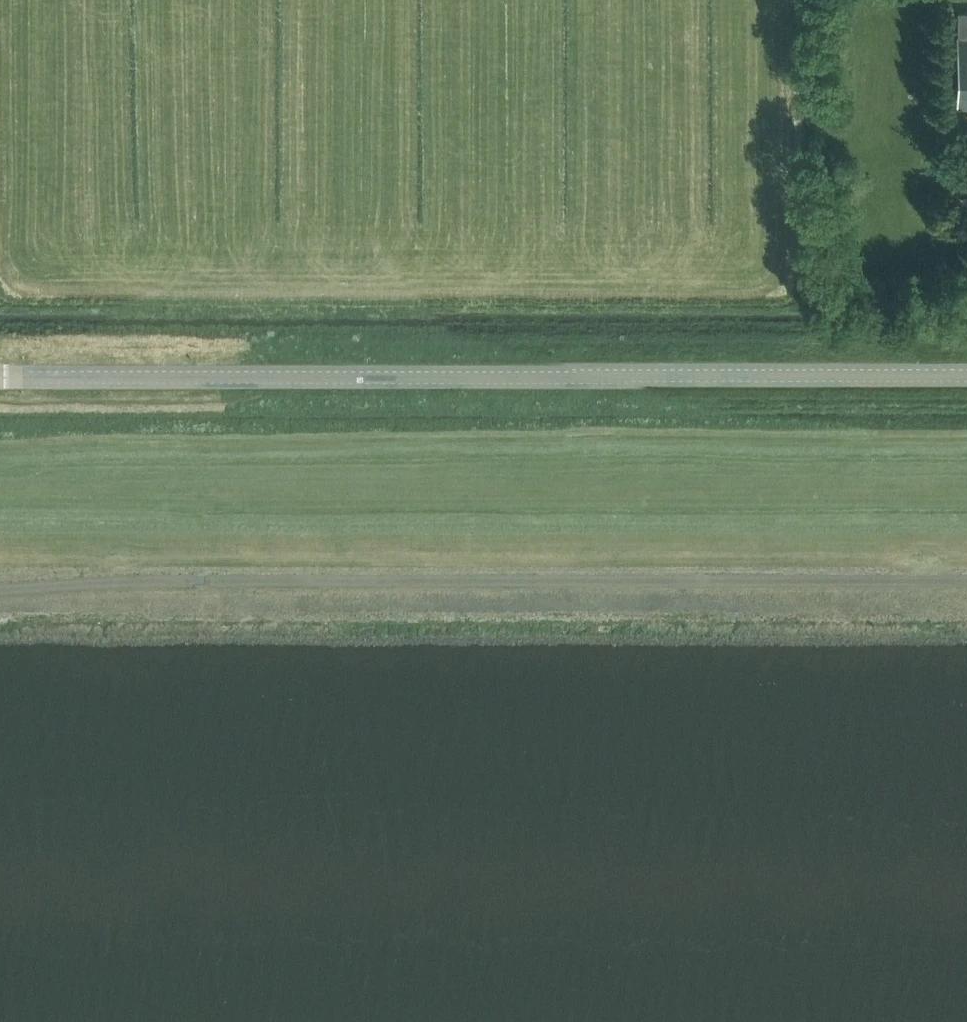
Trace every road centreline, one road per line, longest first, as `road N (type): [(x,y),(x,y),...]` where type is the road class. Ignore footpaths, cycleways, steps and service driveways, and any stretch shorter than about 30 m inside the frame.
road 1 (unclassified): [(966,580),(133,580),(0,589)]
road 2 (unclassified): [(966,377),(0,377)]

